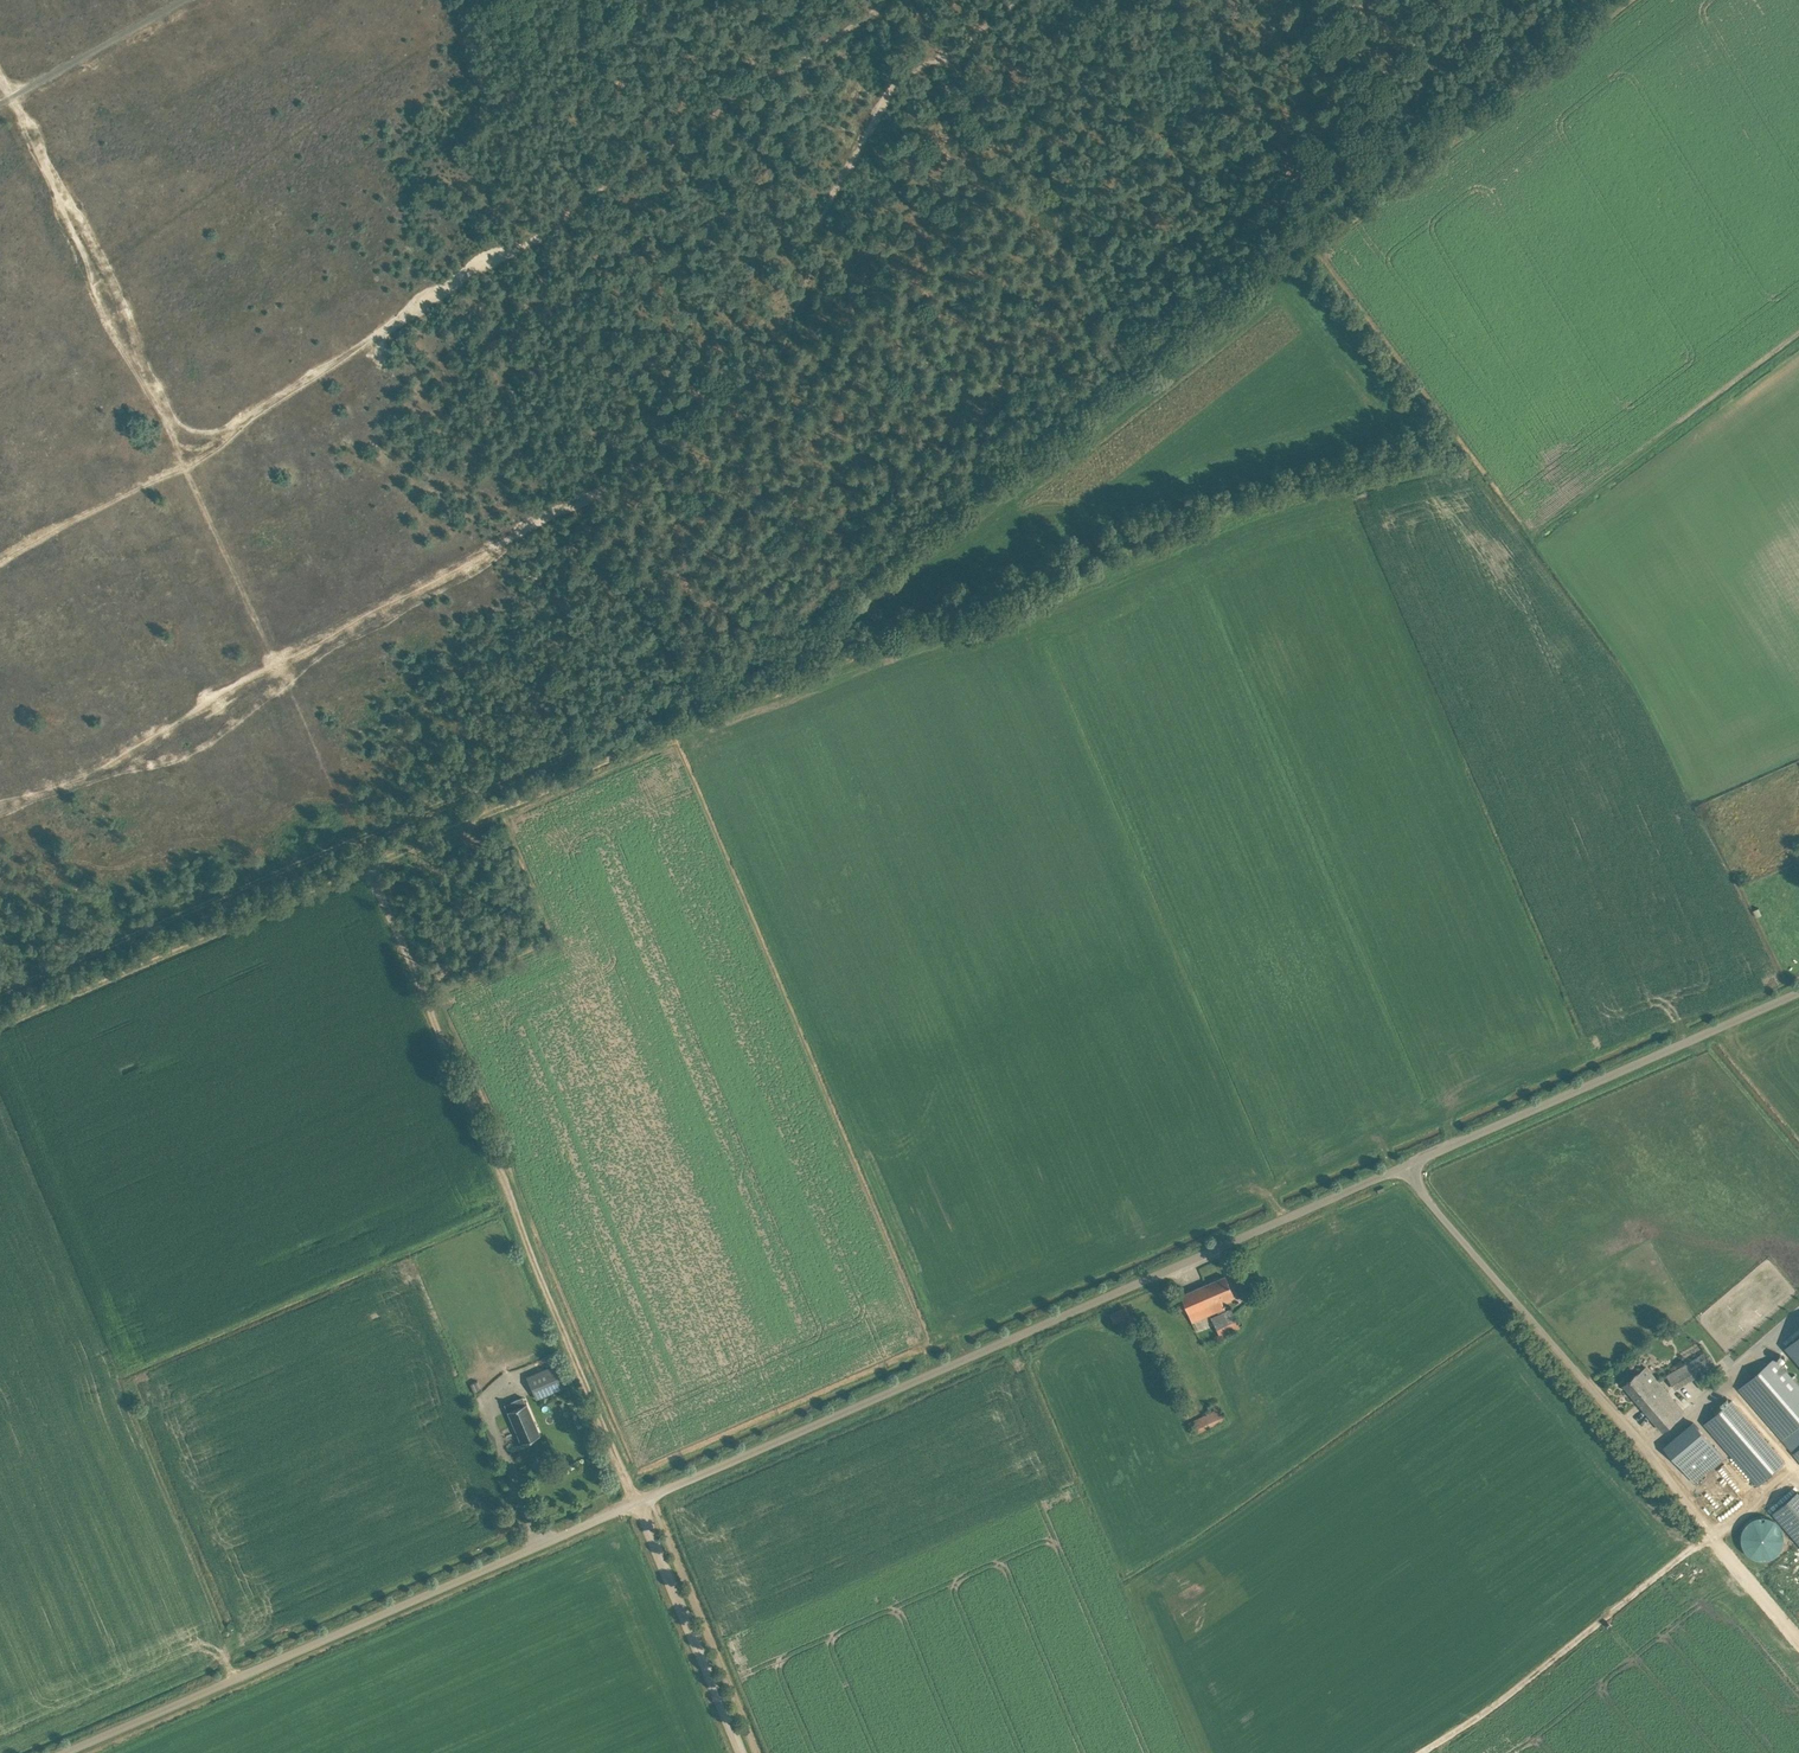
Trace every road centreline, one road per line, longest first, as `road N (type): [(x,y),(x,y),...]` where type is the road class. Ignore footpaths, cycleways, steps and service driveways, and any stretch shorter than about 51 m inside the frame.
road 1 (track): [(1596,0),(1142,344),(745,666),(628,716),(557,758),(357,841)]
road 2 (unclassified): [(61,1752),(1402,1164)]
road 3 (track): [(357,841),(638,1504)]
road 4 (unclassified): [(1711,1533),(1402,1164)]
road 5 (unclassified): [(1402,1164),(1798,990)]
road 6 (track): [(1142,344),(915,3)]
road 7 (track): [(0,988),(357,841)]
road 8 (track): [(1421,1752),(1478,1718),(1711,1533)]
road 9 (track): [(281,674),(148,758),(0,803)]
road 10 (track): [(740,1752),(638,1504)]
road 11 (track): [(1624,486),(1798,358)]

